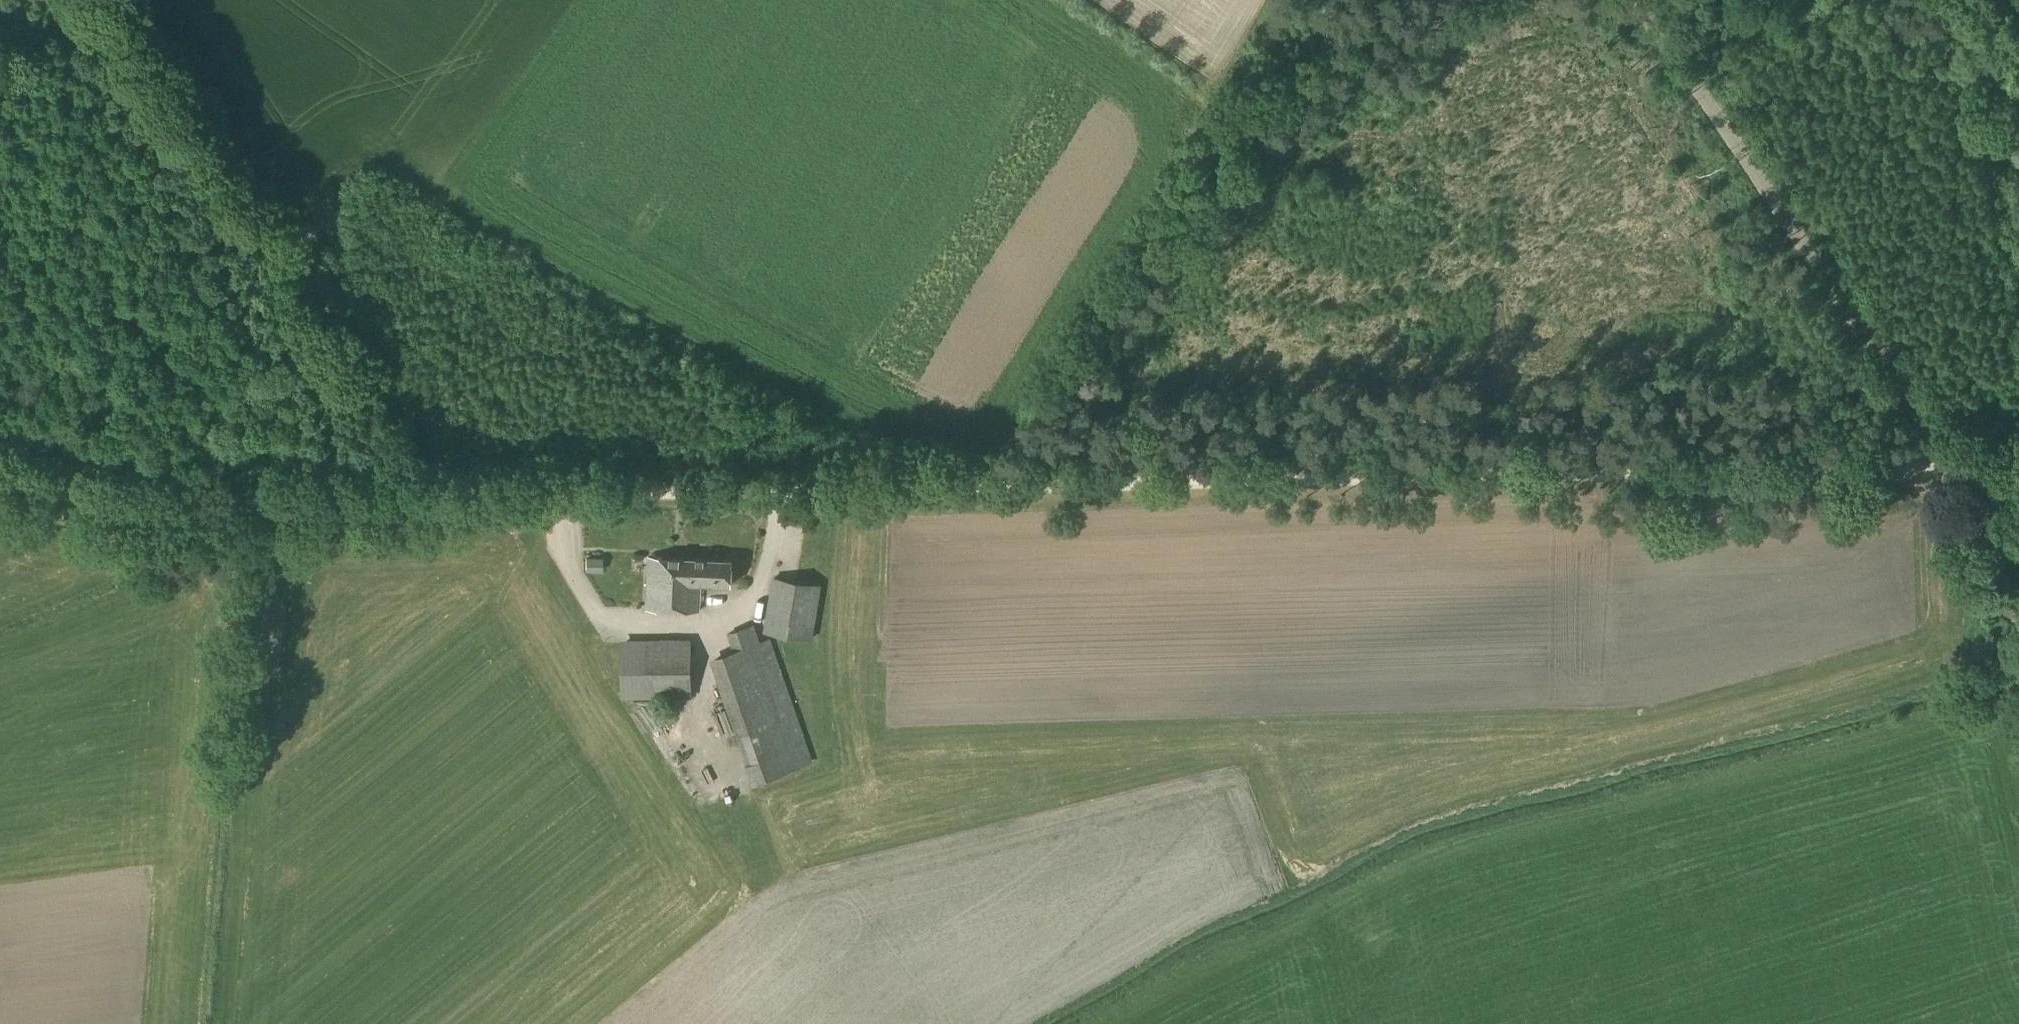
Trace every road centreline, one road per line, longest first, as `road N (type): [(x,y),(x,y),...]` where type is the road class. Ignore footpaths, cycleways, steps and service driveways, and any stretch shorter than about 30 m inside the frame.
road 1 (track): [(1954,465),(114,506),(0,473)]
road 2 (unclassified): [(2018,534),(1954,465),(1627,0)]

